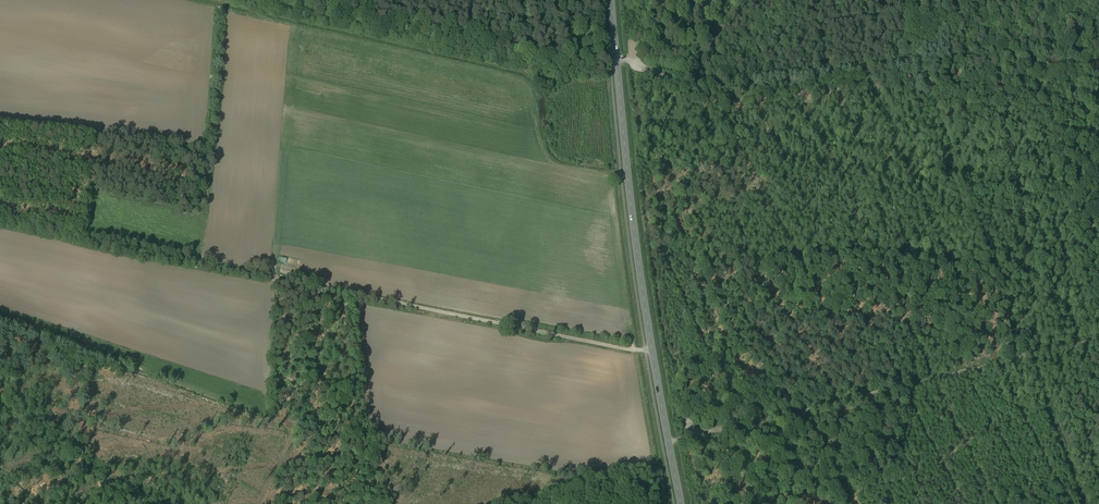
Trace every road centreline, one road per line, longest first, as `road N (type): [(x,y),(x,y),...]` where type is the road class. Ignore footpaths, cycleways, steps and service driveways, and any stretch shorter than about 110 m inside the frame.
road 1 (track): [(252,503),(280,444),(267,418),(277,280),(652,349)]
road 2 (tertiary): [(611,0),(642,286),(681,503)]
road 3 (track): [(1098,33),(1030,50),(706,87),(616,60)]
road 4 (track): [(669,441),(1098,339)]

